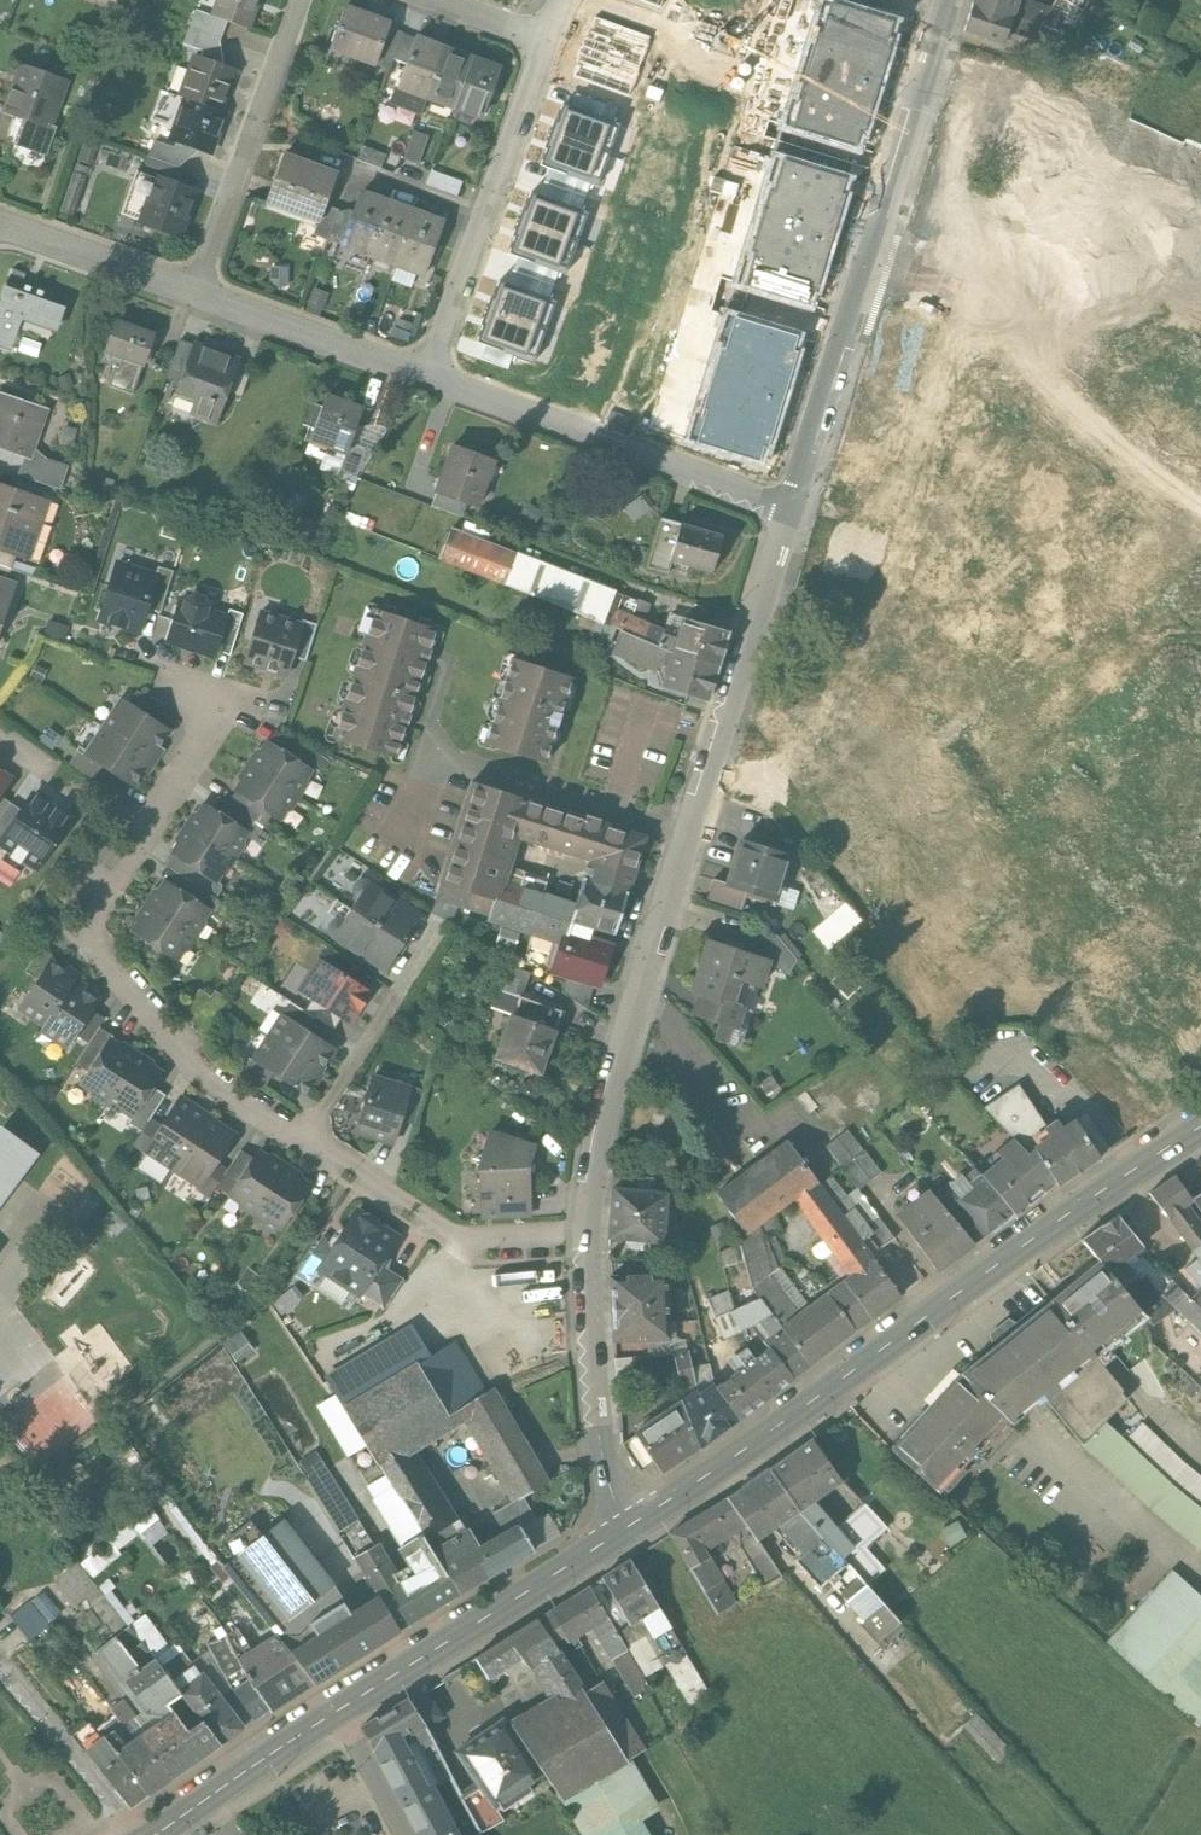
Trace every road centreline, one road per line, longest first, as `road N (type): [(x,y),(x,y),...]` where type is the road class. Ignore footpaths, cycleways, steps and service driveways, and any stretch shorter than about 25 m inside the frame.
road 1 (secondary): [(1200,1127),(647,1520)]
road 2 (residential): [(305,1139),(191,1057),(92,938),(90,923),(207,743),(208,705)]
road 3 (residential): [(943,18),(795,511)]
road 4 (residential): [(693,839),(613,1076),(588,1239)]
road 5 (residential): [(795,511),(429,377)]
road 6 (secondary): [(647,1520),(339,1712)]
road 7 (residential): [(429,377),(549,42)]
road 8 (residential): [(795,511),(693,839)]
road 9 (residential): [(588,1239),(462,1241),(305,1139)]
road 10 (residential): [(194,291),(298,0)]
road 11 (residential): [(588,1239),(601,1439),(647,1520)]
road 12 (residential): [(693,839),(454,764),(428,740)]
road 13 (residential): [(429,377),(194,291)]
road 14 (secondary): [(339,1712),(152,1834)]
road 15 (residential): [(194,291),(0,221)]
road 16 (residential): [(305,1139),(395,1001)]
road 17 (residential): [(339,1712),(403,1834)]
road 18 (residential): [(549,42),(436,0)]

